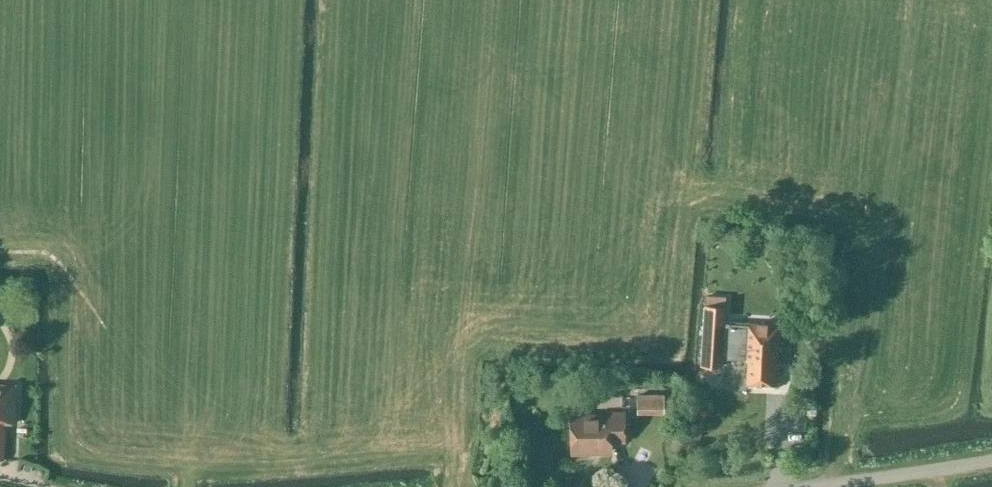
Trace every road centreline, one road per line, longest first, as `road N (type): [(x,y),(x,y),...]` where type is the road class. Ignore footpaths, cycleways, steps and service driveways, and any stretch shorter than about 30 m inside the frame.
road 1 (unclassified): [(808,486),(991,462)]

